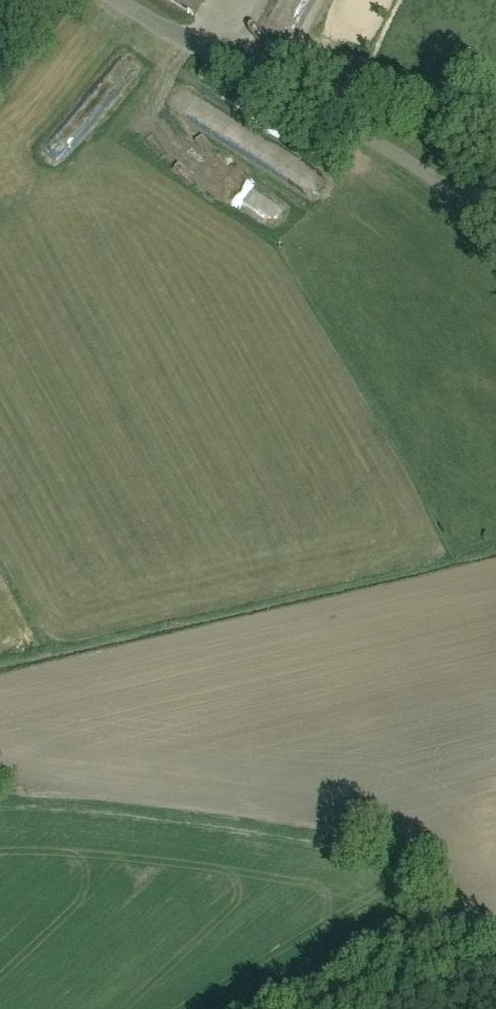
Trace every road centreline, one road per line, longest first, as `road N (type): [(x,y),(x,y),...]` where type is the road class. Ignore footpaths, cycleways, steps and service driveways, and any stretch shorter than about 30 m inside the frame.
road 1 (residential): [(135,0),(381,143),(495,231)]

